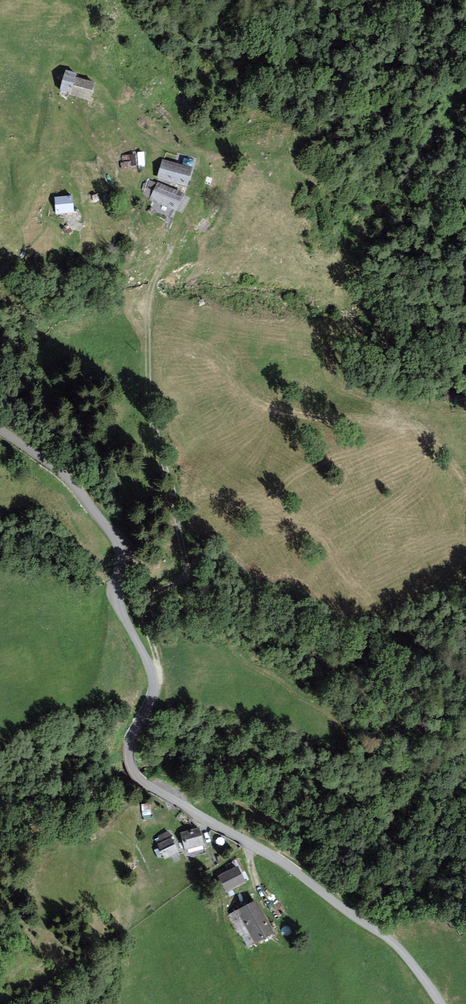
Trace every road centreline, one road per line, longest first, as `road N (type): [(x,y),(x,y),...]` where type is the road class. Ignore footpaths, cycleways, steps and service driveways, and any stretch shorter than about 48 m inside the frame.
road 1 (unclassified): [(440,1003),(389,934),(275,854),(138,775),(128,745),(152,672),(117,599),(116,540),(70,477),(0,428)]
road 2 (track): [(152,672),(157,659),(144,606),(186,569),(149,392),(150,321),(204,174)]

